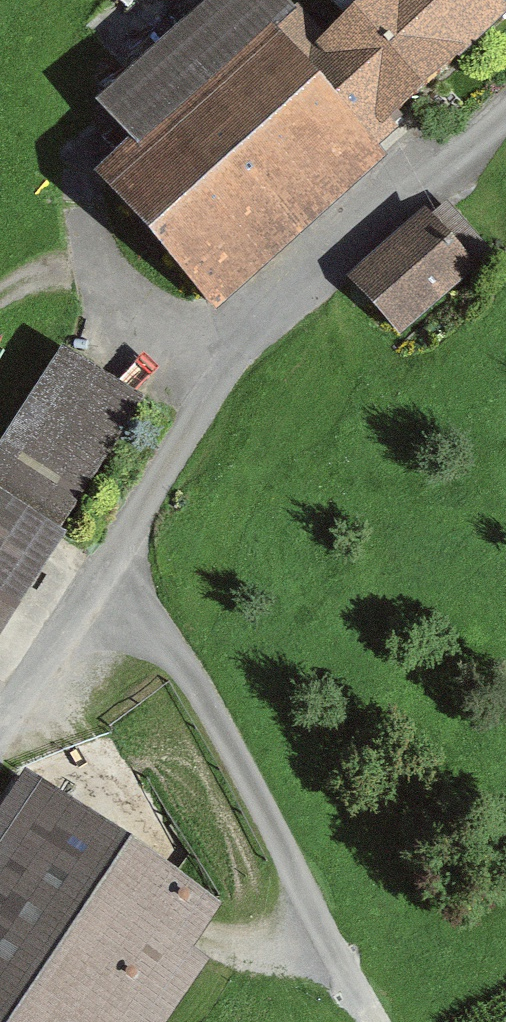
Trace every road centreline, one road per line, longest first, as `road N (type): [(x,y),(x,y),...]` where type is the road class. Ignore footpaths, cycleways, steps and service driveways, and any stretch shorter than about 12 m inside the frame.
road 1 (track): [(0,730),(108,570),(224,362),(264,312),(505,101)]
road 2 (track): [(108,570),(190,665),(384,1021)]
road 3 (track): [(81,137),(96,245),(124,295),(224,362)]

